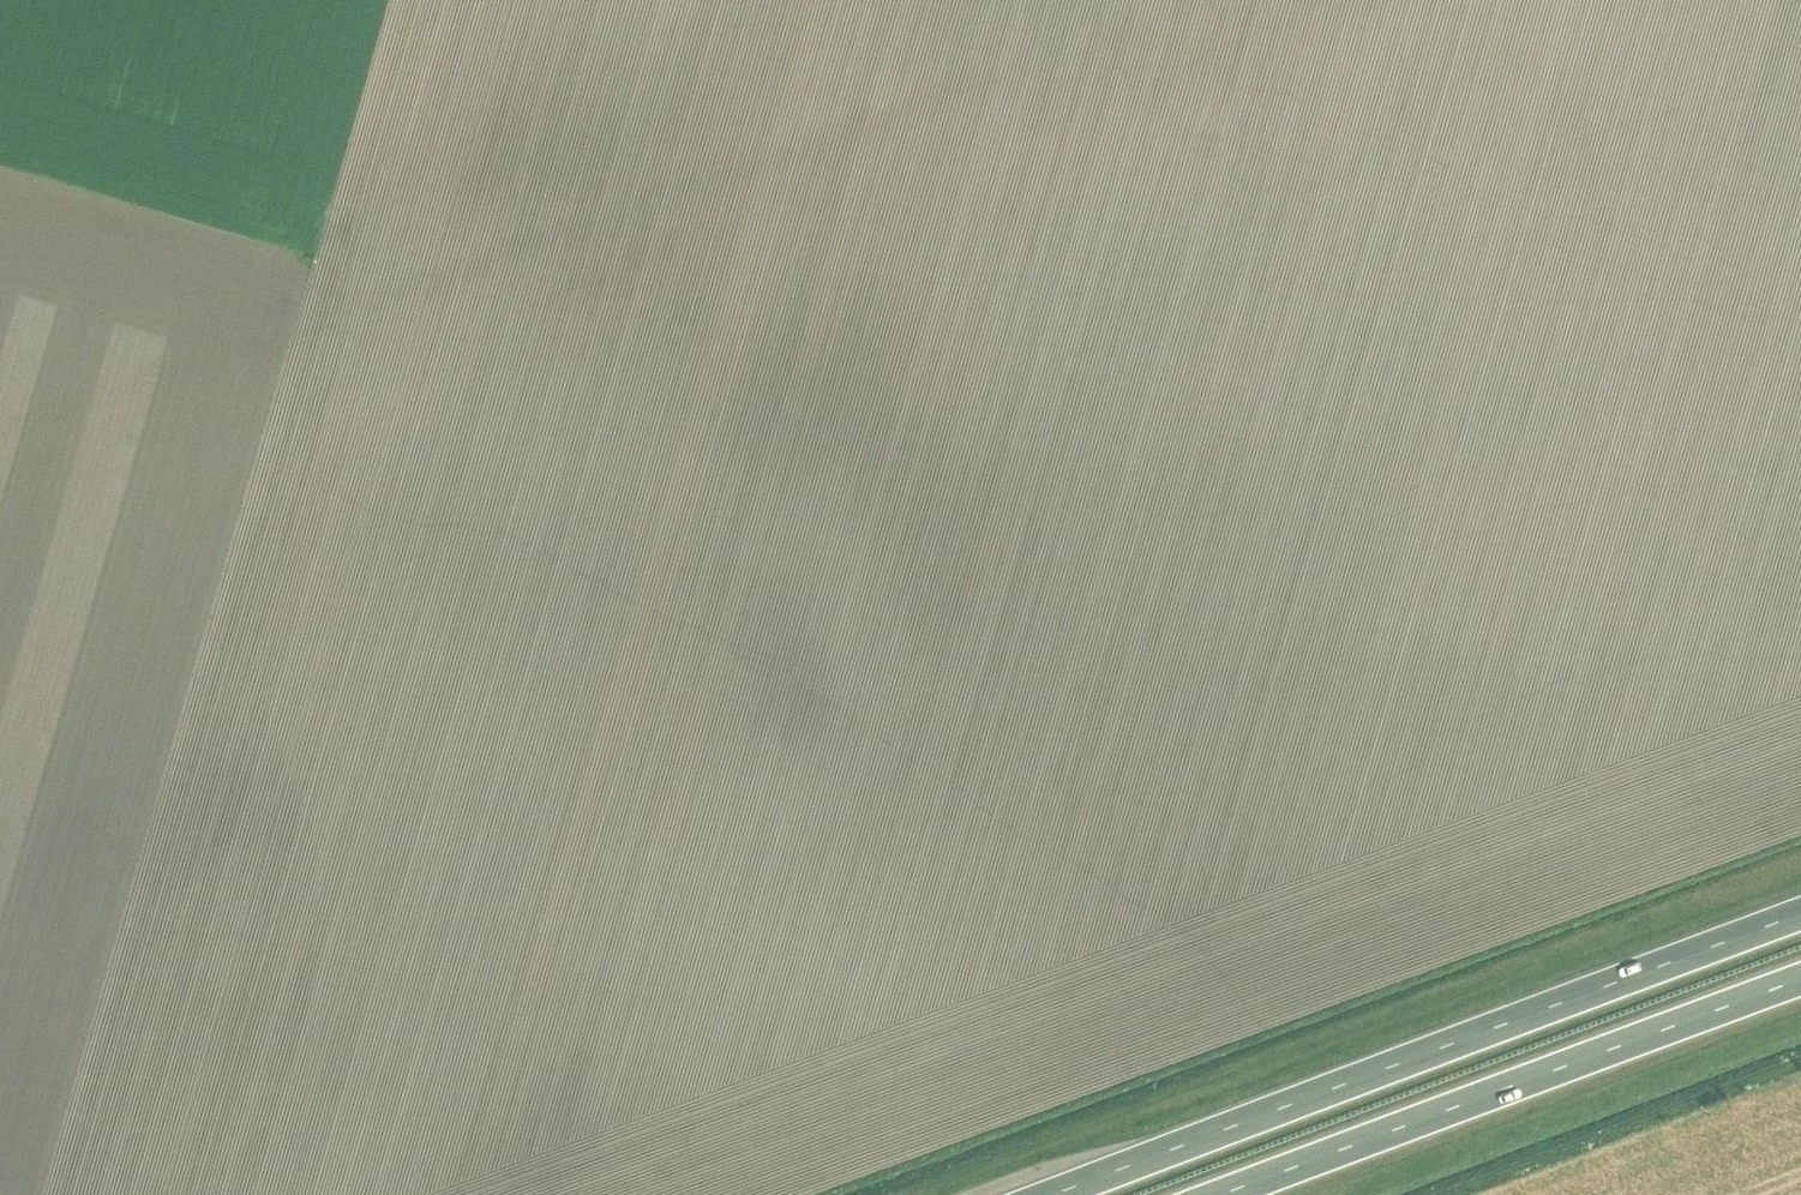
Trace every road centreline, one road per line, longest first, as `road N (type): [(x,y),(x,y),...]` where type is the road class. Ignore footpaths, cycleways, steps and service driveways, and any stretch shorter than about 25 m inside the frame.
road 1 (trunk): [(1800,912),(1050,1194)]
road 2 (trunk): [(1216,1194),(1800,979)]

